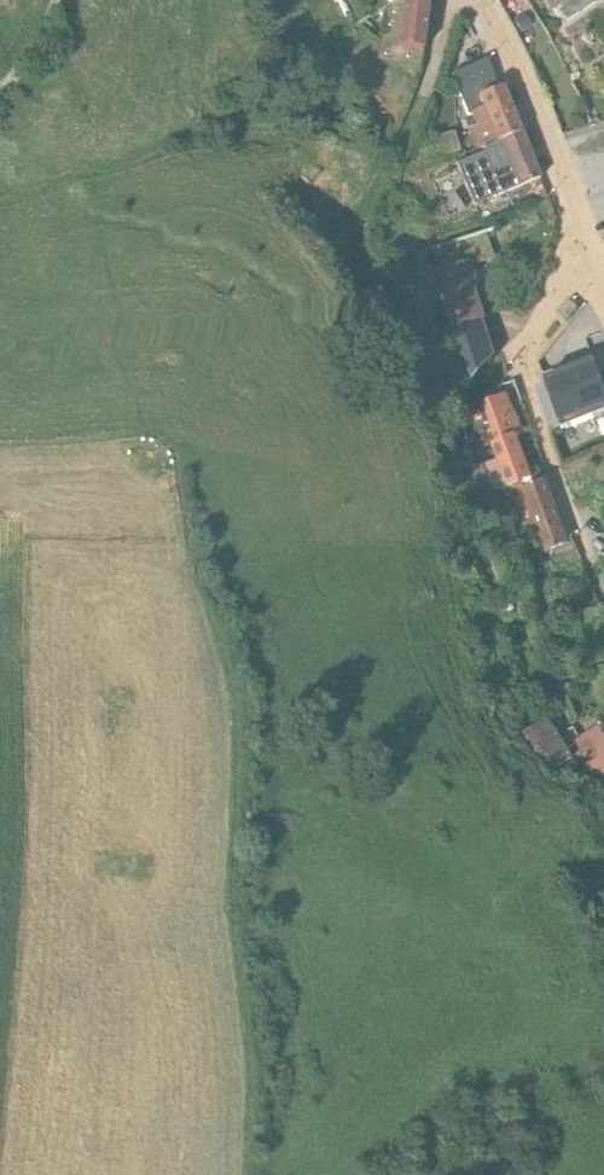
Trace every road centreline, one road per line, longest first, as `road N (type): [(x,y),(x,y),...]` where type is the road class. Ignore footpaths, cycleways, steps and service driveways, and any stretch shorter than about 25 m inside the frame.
road 1 (residential): [(573,219),(521,367),(603,604)]
road 2 (residential): [(477,0),(507,49),(573,219)]
road 3 (track): [(55,0),(23,81),(0,107)]

